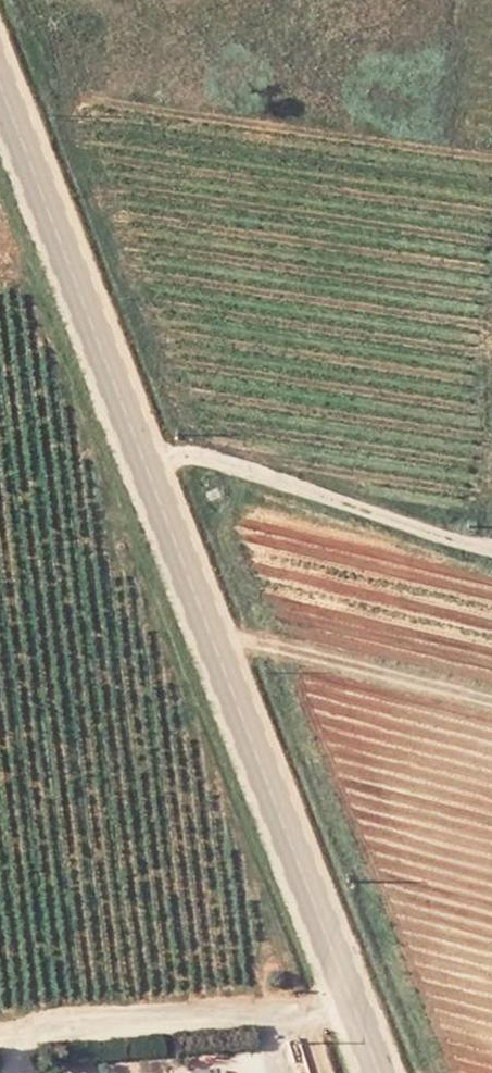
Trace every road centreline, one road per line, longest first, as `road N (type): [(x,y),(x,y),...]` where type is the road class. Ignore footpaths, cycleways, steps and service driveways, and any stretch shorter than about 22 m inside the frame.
road 1 (tertiary): [(145,465),(354,1005)]
road 2 (tertiary): [(0,83),(145,465)]
road 3 (unclassified): [(491,546),(203,459),(145,465)]
road 4 (unclassified): [(354,1005),(0,1035)]

